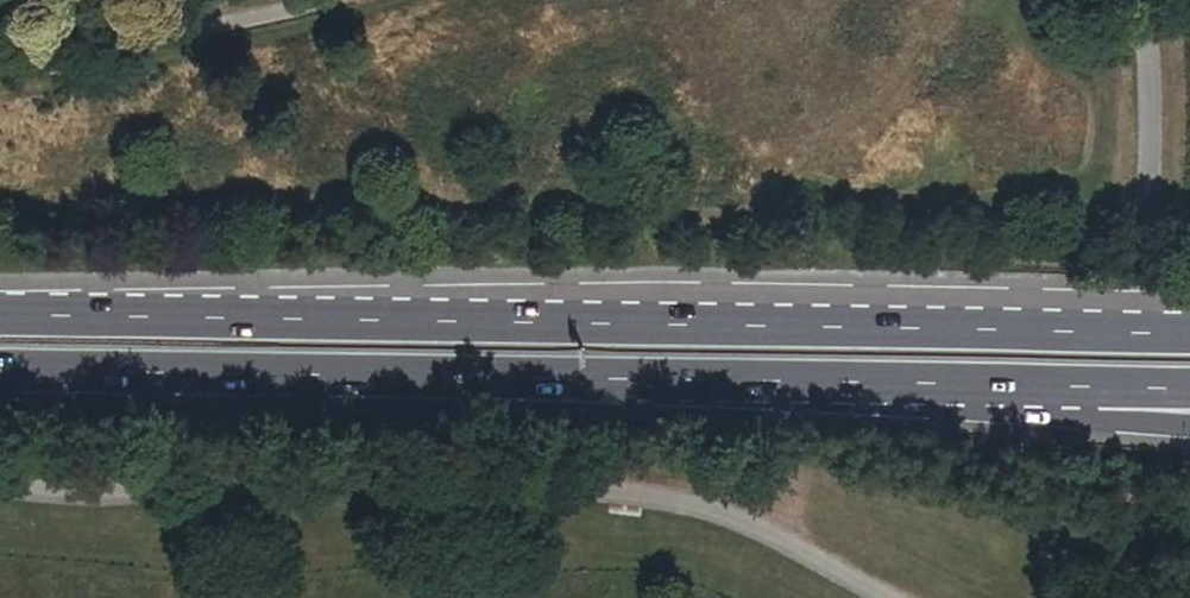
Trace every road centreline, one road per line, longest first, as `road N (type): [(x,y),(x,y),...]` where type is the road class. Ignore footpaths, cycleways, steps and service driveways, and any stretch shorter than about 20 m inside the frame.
road 1 (trunk): [(882,327),(0,315)]
road 2 (trunk): [(0,373),(857,385)]
road 3 (trunk): [(857,385),(1189,426)]
road 4 (trunk): [(857,385),(1189,391)]
road 5 (trunk): [(1189,316),(882,327)]
road 6 (trunk): [(1189,337),(882,327)]

